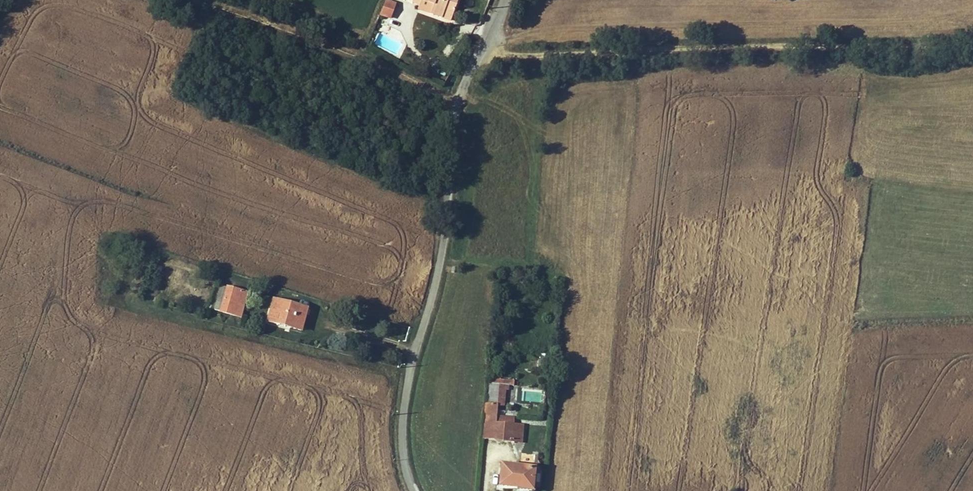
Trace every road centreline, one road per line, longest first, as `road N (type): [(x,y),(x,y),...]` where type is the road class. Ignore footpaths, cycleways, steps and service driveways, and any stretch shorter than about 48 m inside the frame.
road 1 (unclassified): [(498,0),(456,116),(440,243),(405,394),(403,444),(418,490)]
road 2 (track): [(972,37),(864,49),(502,52),(482,43)]

